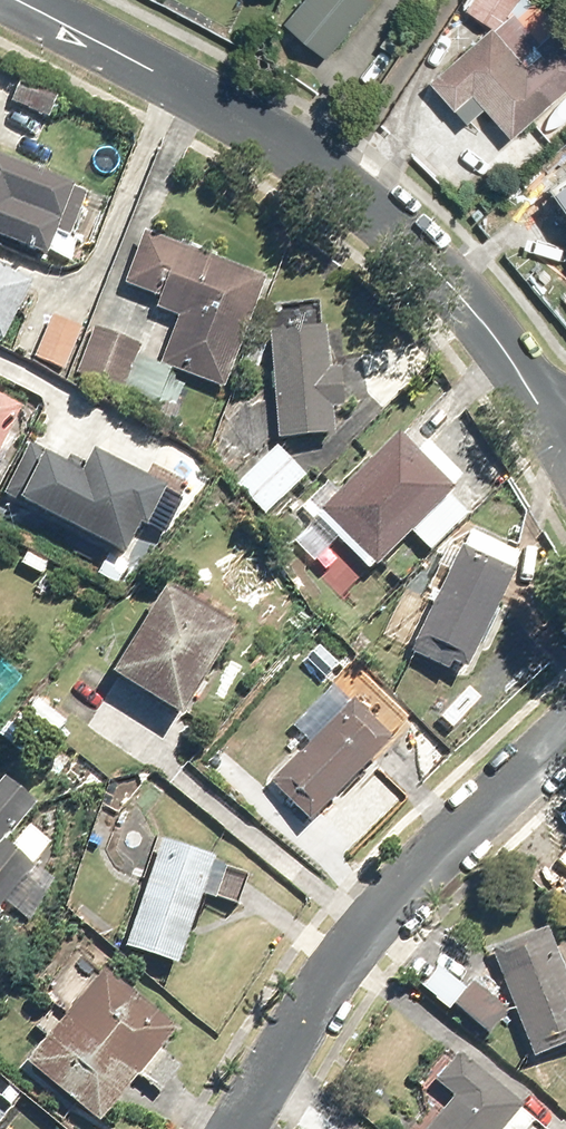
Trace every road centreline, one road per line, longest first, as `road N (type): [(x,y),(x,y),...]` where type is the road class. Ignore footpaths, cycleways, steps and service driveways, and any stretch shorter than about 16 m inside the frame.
road 1 (residential): [(560,443),(501,345),(428,262),(335,184),(141,64),(14,0)]
road 2 (residential): [(238,1128),(336,971),(384,912),(565,733)]

